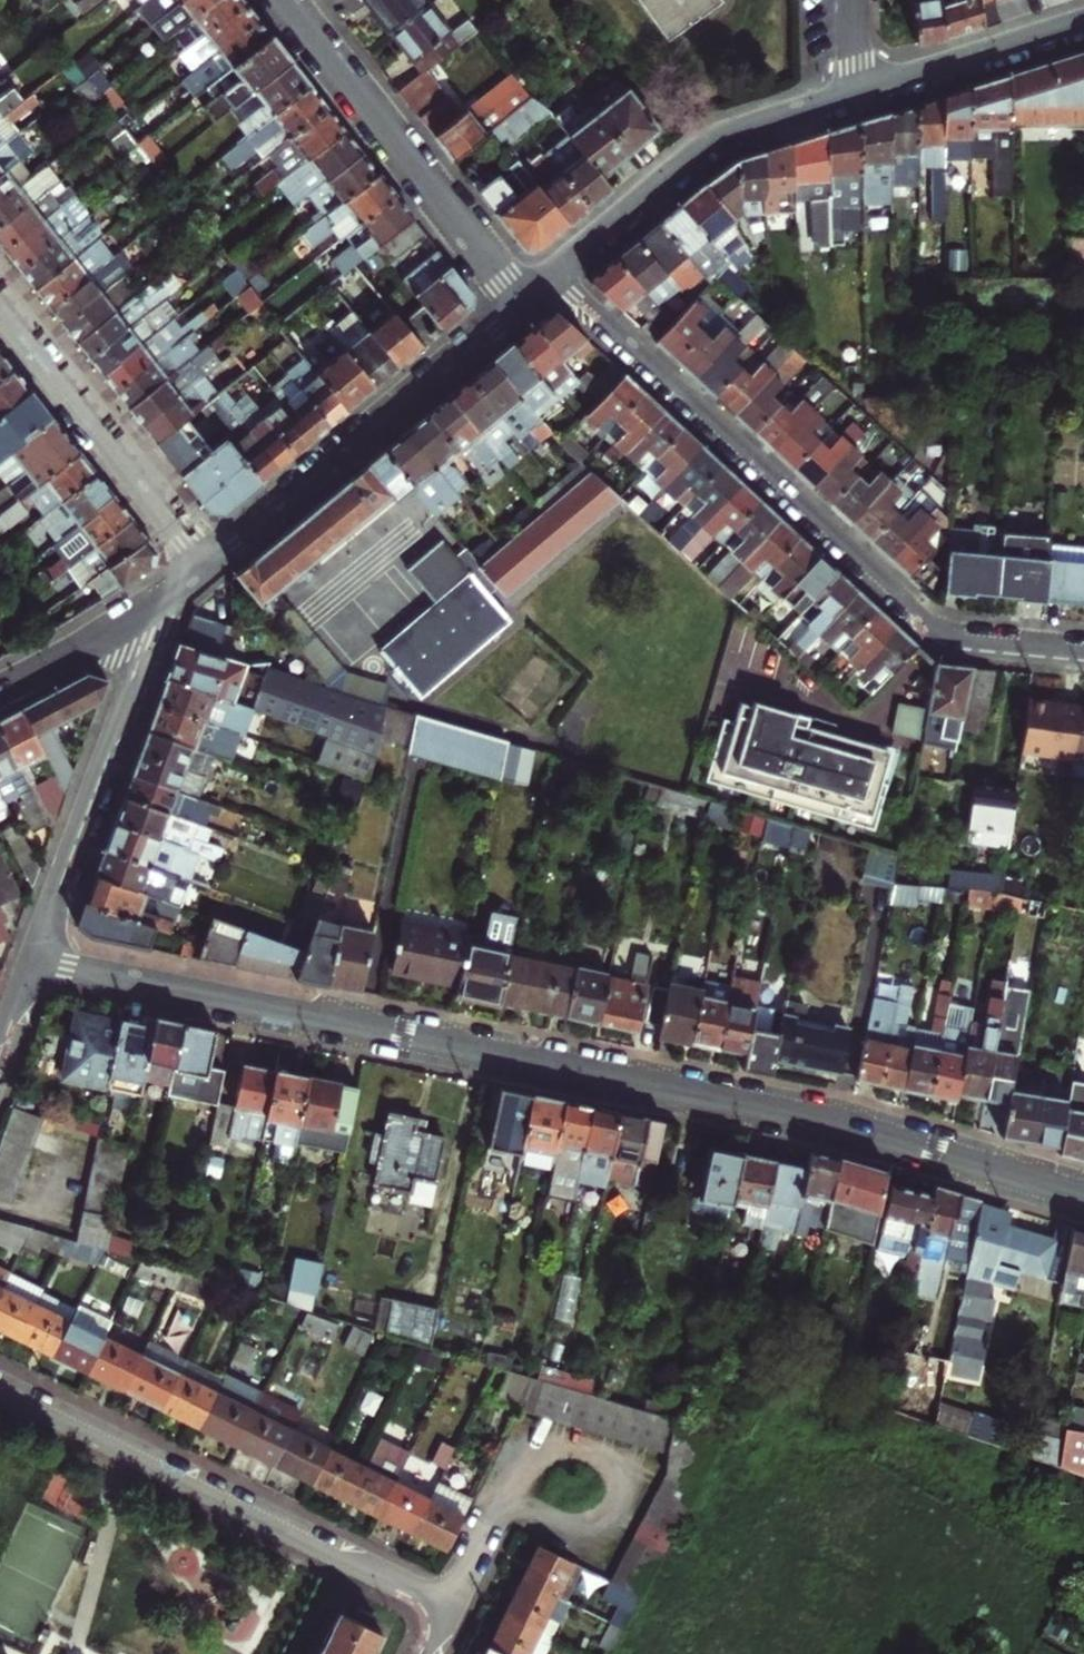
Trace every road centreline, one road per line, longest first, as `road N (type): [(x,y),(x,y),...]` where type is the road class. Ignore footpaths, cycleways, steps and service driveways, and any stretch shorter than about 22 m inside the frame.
road 1 (residential): [(33,960),(833,1122),(1083,1197)]
road 2 (residential): [(1083,654),(976,644),(940,631),(556,276)]
road 3 (residential): [(450,1610),(0,1385)]
road 4 (residential): [(207,567),(526,303)]
road 5 (residential): [(286,0),(526,303)]
road 6 (residential): [(160,602),(33,960)]
road 7 (residential): [(854,98),(701,155),(556,276)]
road 8 (residential): [(0,302),(207,567)]
road 9 (residential): [(1083,24),(854,98)]
road 10 (residential): [(0,692),(160,602)]
road 11 (residential): [(450,1610),(503,1513),(529,1498)]

